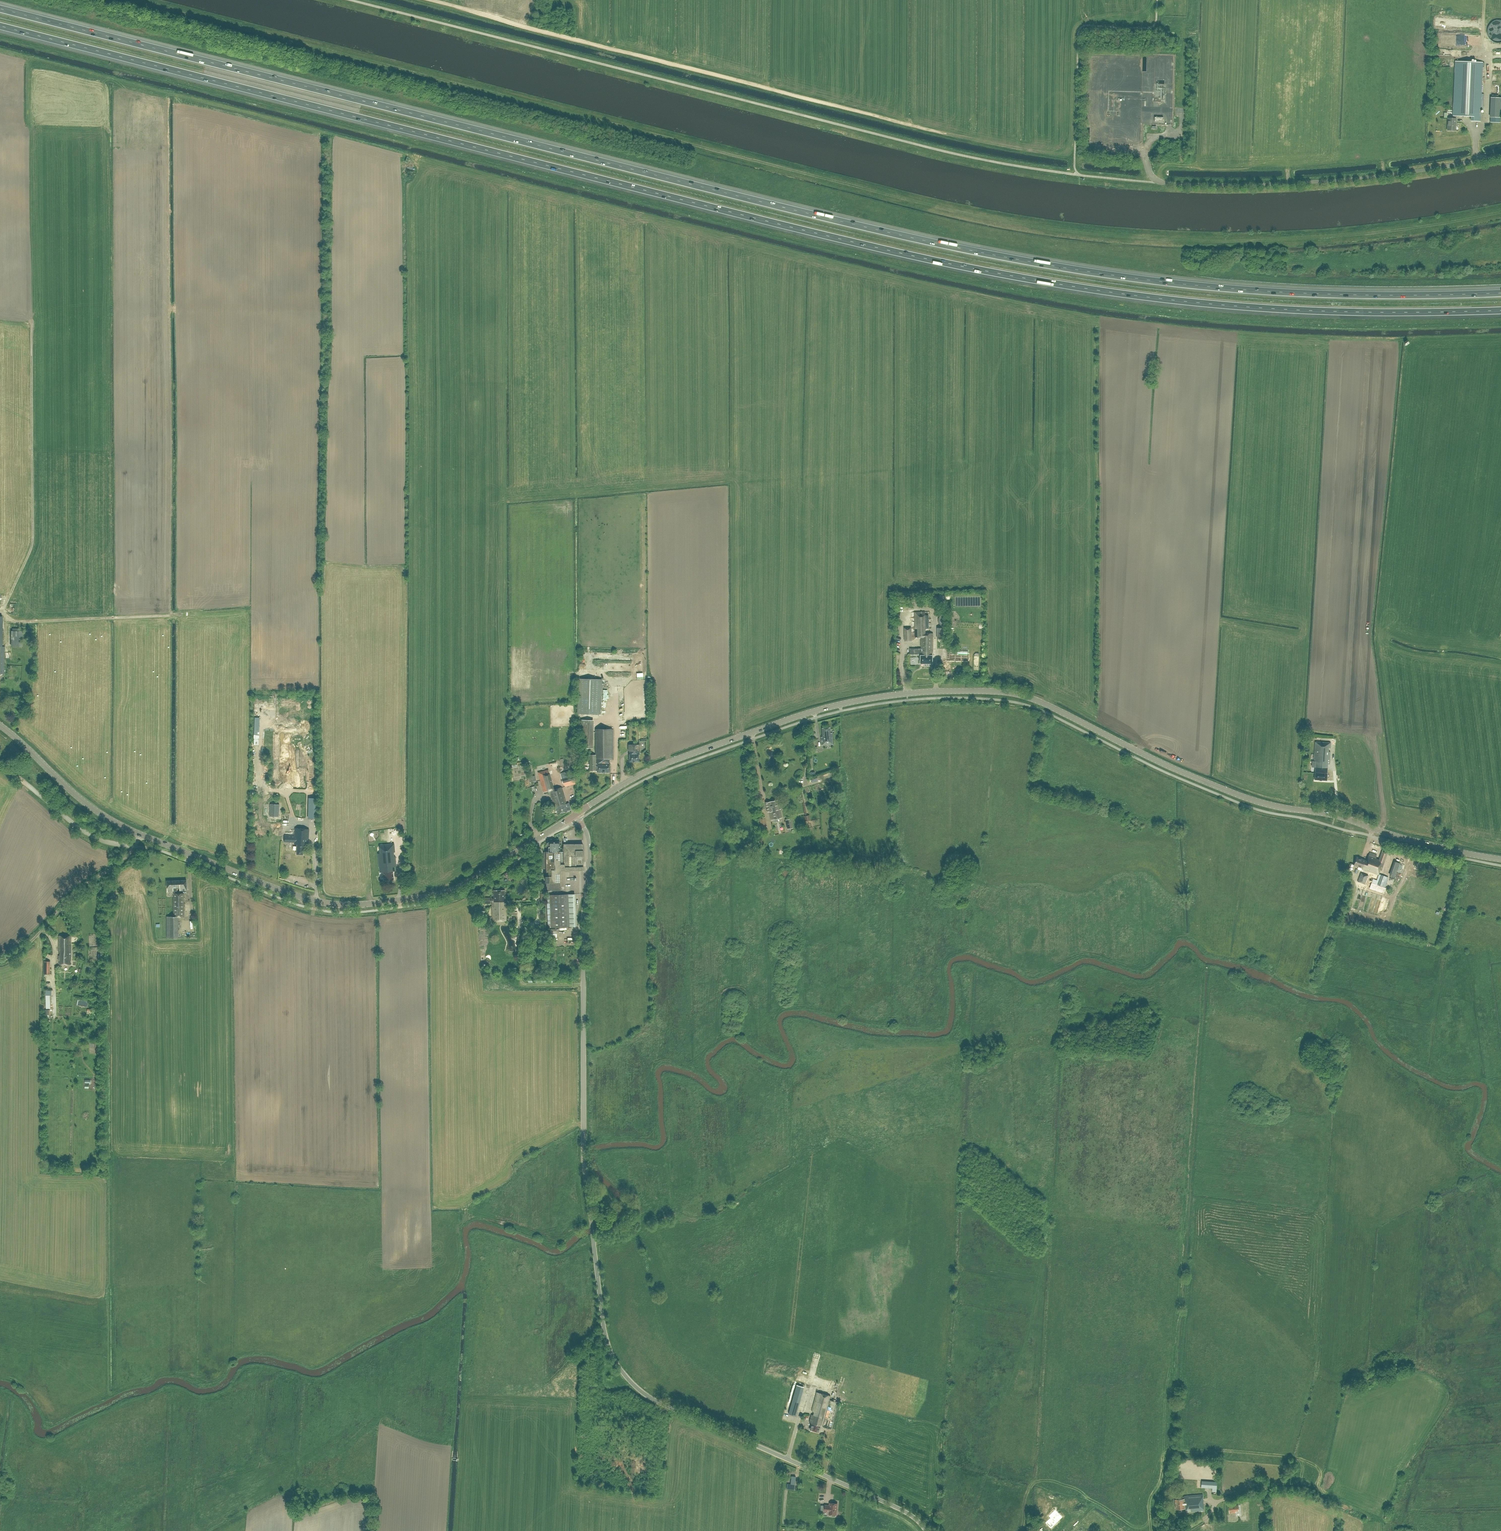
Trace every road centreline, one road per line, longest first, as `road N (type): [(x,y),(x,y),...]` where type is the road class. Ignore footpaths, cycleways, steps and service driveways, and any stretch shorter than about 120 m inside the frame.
road 1 (motorway): [(0,25),(892,252),(1028,279),(1244,307),(1500,310)]
road 2 (motorway): [(1500,292),(1245,289),(1028,261),(0,7)]
road 3 (secondary): [(1500,859),(1266,804),(1034,699),(994,691),(909,692),(823,708),(658,767),(576,814)]
road 4 (tertiary): [(927,1530),(896,1507),(652,1398),(614,1358),(584,1167),(589,847),(576,814)]
road 5 (track): [(431,0),(910,124)]
road 6 (secondary): [(576,814),(449,893),(348,905),(289,893),(140,835)]
road 7 (unclassified): [(1500,155),(1296,183),(1164,183),(1148,167)]
road 8 (secondary): [(140,835),(83,801),(0,727)]
road 9 (track): [(0,960),(133,846)]
road 10 (unclassified): [(0,765),(92,835),(133,846),(140,835)]

